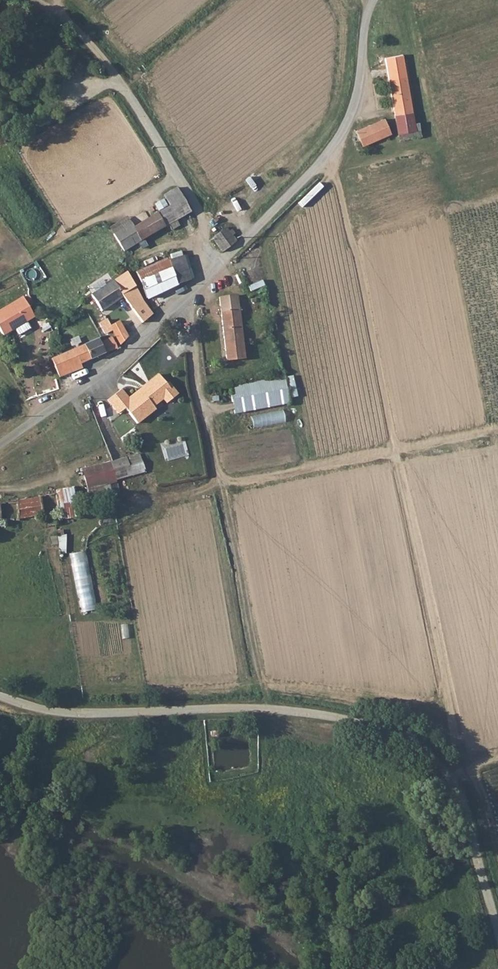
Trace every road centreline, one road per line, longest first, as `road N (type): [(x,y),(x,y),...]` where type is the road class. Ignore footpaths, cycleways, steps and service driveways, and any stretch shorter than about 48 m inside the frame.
road 1 (track): [(186,299),(260,684),(442,704),(467,765),(443,773)]
road 2 (track): [(0,700),(87,716),(283,713),(399,736),(454,792),(497,935)]
road 3 (unclassified): [(0,442),(134,351),(336,142),(355,101),(371,0)]
road 4 (track): [(32,0),(102,60),(186,191),(221,264)]
road 5 (track): [(221,490),(497,433)]
road 6 (track): [(442,704),(396,456)]

